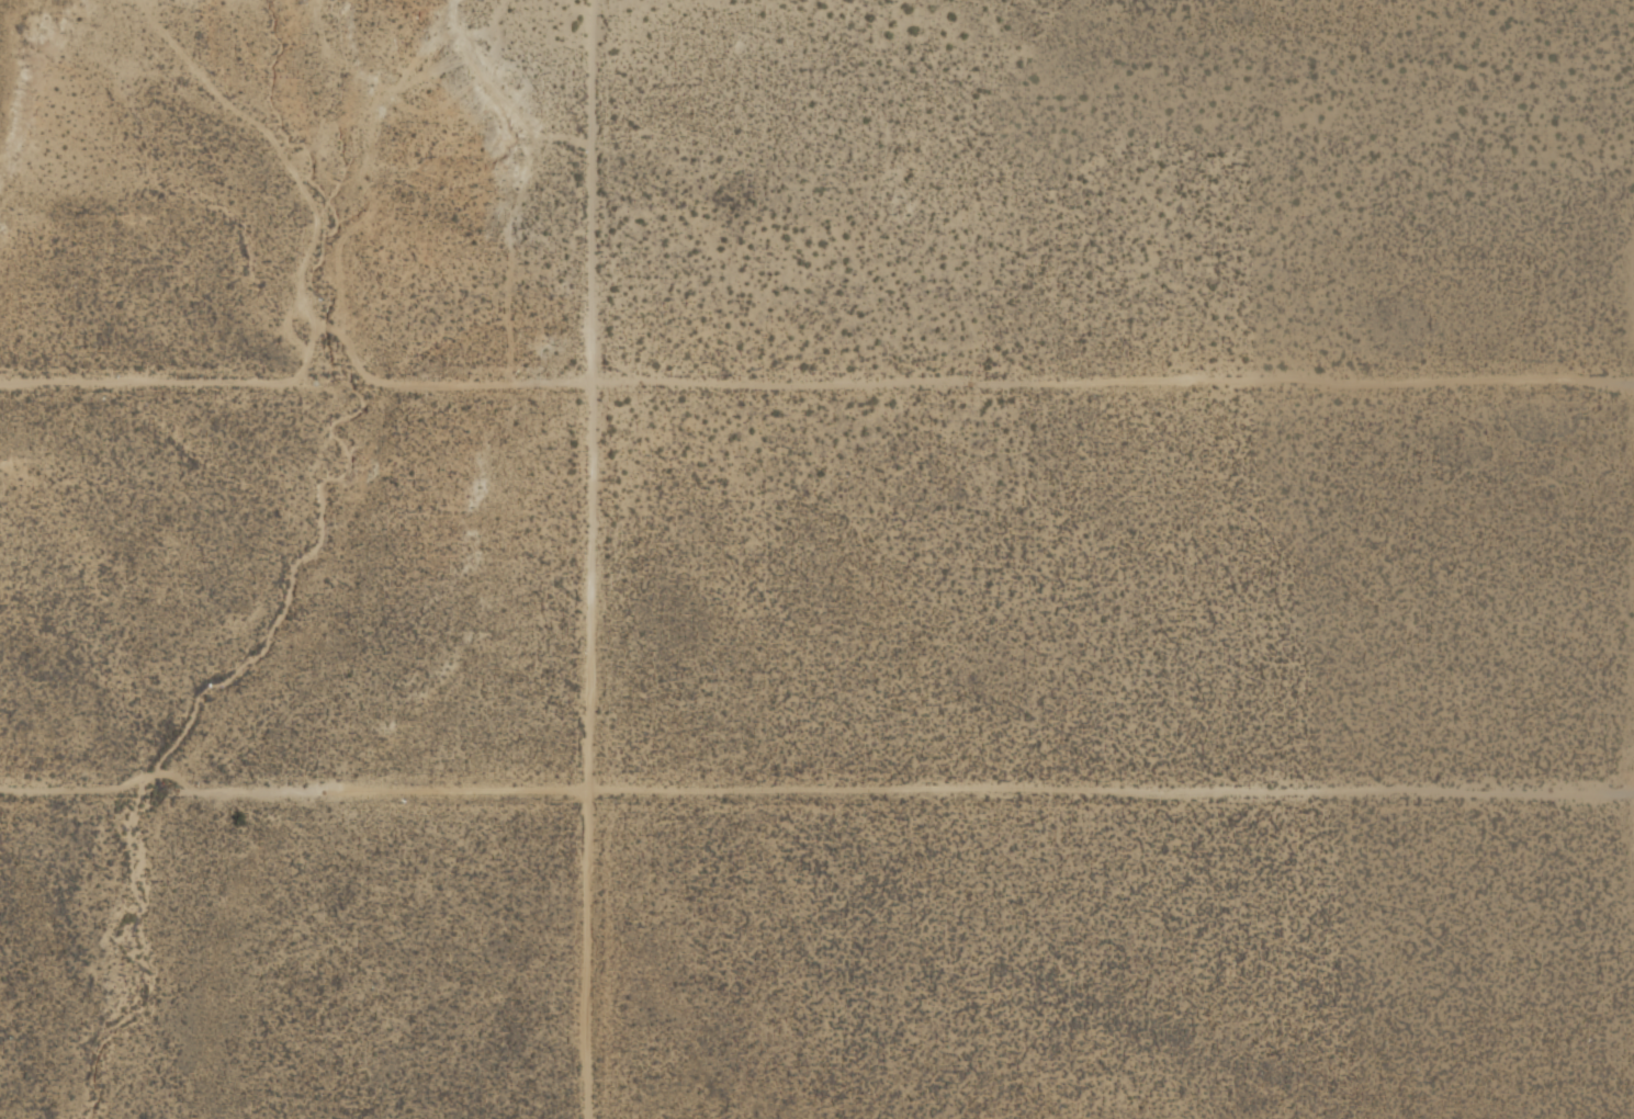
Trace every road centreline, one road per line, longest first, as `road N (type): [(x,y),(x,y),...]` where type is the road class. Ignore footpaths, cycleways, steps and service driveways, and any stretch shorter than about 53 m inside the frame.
road 1 (track): [(1633,792),(194,792)]
road 2 (track): [(1633,384),(437,385)]
road 3 (track): [(289,378),(0,381)]
road 4 (track): [(194,792),(170,771),(108,791),(0,790)]

